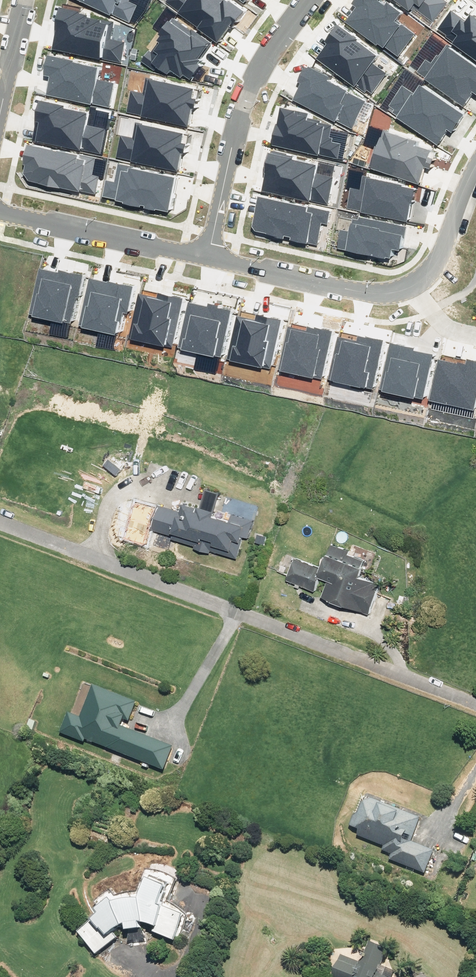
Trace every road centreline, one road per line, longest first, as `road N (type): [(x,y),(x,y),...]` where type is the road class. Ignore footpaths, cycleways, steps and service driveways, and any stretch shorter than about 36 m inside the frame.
road 1 (residential): [(303,0),(244,96),(209,255)]
road 2 (residential): [(0,209),(209,255)]
road 3 (residential): [(209,255),(393,295),(412,284)]
road 4 (residential): [(412,284),(475,158)]

